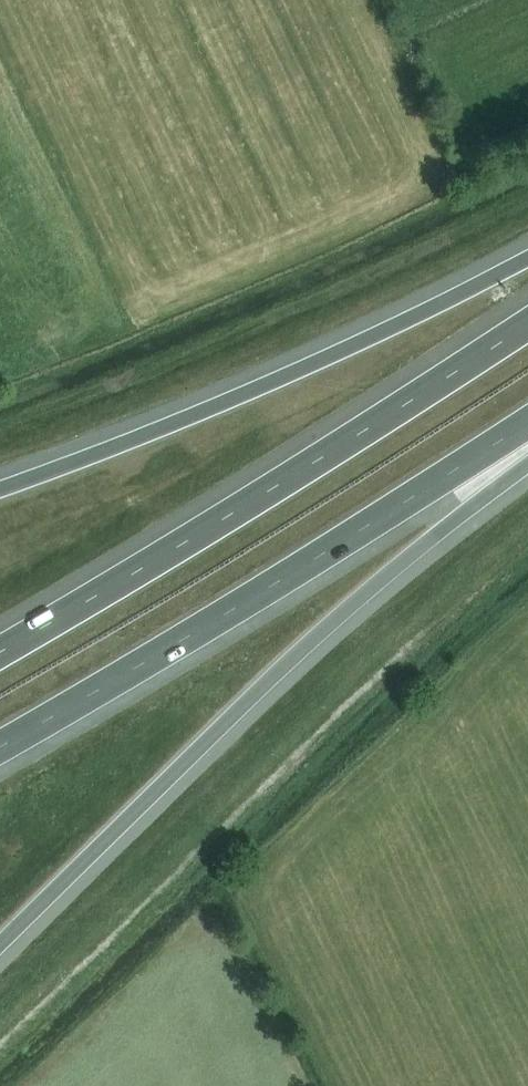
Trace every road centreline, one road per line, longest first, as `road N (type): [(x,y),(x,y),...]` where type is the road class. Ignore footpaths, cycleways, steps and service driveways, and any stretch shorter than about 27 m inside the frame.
road 1 (motorway): [(0,945),(244,703),(527,463)]
road 2 (motorway): [(527,321),(0,650)]
road 3 (motorway): [(0,750),(527,422)]
road 4 (motorway): [(527,258),(254,390),(0,490)]

